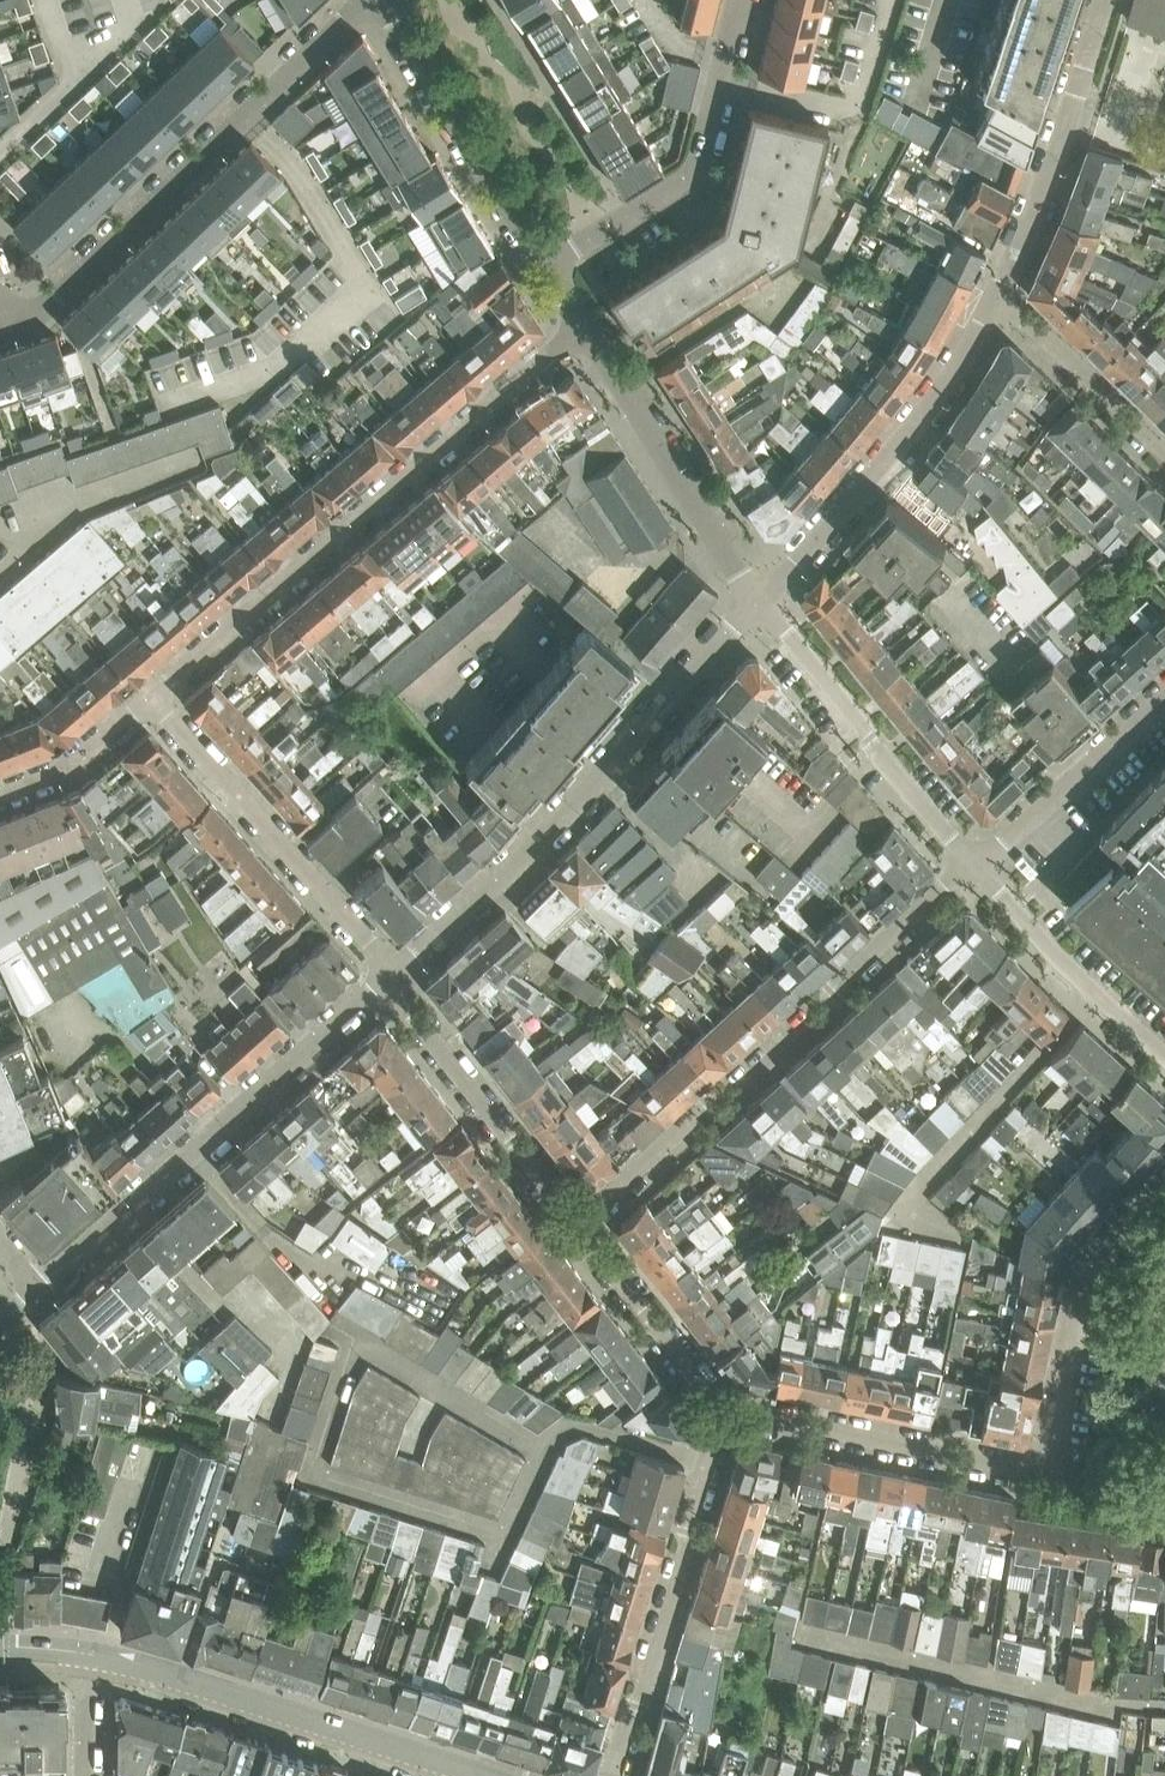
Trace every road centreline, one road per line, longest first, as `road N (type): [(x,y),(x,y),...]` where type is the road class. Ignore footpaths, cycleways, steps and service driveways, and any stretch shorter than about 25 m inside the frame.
road 1 (residential): [(583,326),(155,699)]
road 2 (residential): [(576,1222),(701,1109),(721,1105),(831,1004),(836,985),(974,863)]
road 3 (residential): [(388,977),(548,831),(755,601)]
road 4 (residential): [(12,327),(42,315),(358,0)]
road 5 (residential): [(37,1293),(388,977)]
road 6 (tertiary): [(88,1655),(493,1775)]
road 7 (residential): [(755,601),(903,442),(1000,292)]
road 8 (residential): [(724,1406),(643,1699),(630,1711),(610,1775)]
road 9 (residential): [(155,699),(370,944),(388,977)]
road 10 (residential): [(740,0),(699,178),(549,266)]
road 11 (residential): [(974,863),(755,601)]
road 12 (residential): [(1040,1473),(1087,1256),(1164,1171)]
road 13 (residential): [(755,601),(583,326)]
road 14 (residential): [(1040,1473),(724,1406)]
road 15 (residential): [(372,0),(549,266)]
road 16 (residential): [(1000,292),(1110,0)]
road 17 (residential): [(576,1222),(388,977)]
road 18 (residential): [(1164,1057),(1057,957),(974,863)]
road 19 (residential): [(974,863),(1164,699)]
road 20 (residential): [(724,1406),(576,1222)]
road 21 (residential): [(1164,455),(1000,292)]
road 22 (residential): [(0,799),(72,771),(155,699)]
road 23 (residential): [(1164,1509),(1137,1505),(1119,1487),(1040,1473)]
road 24 (residential): [(88,1655),(85,1775)]

